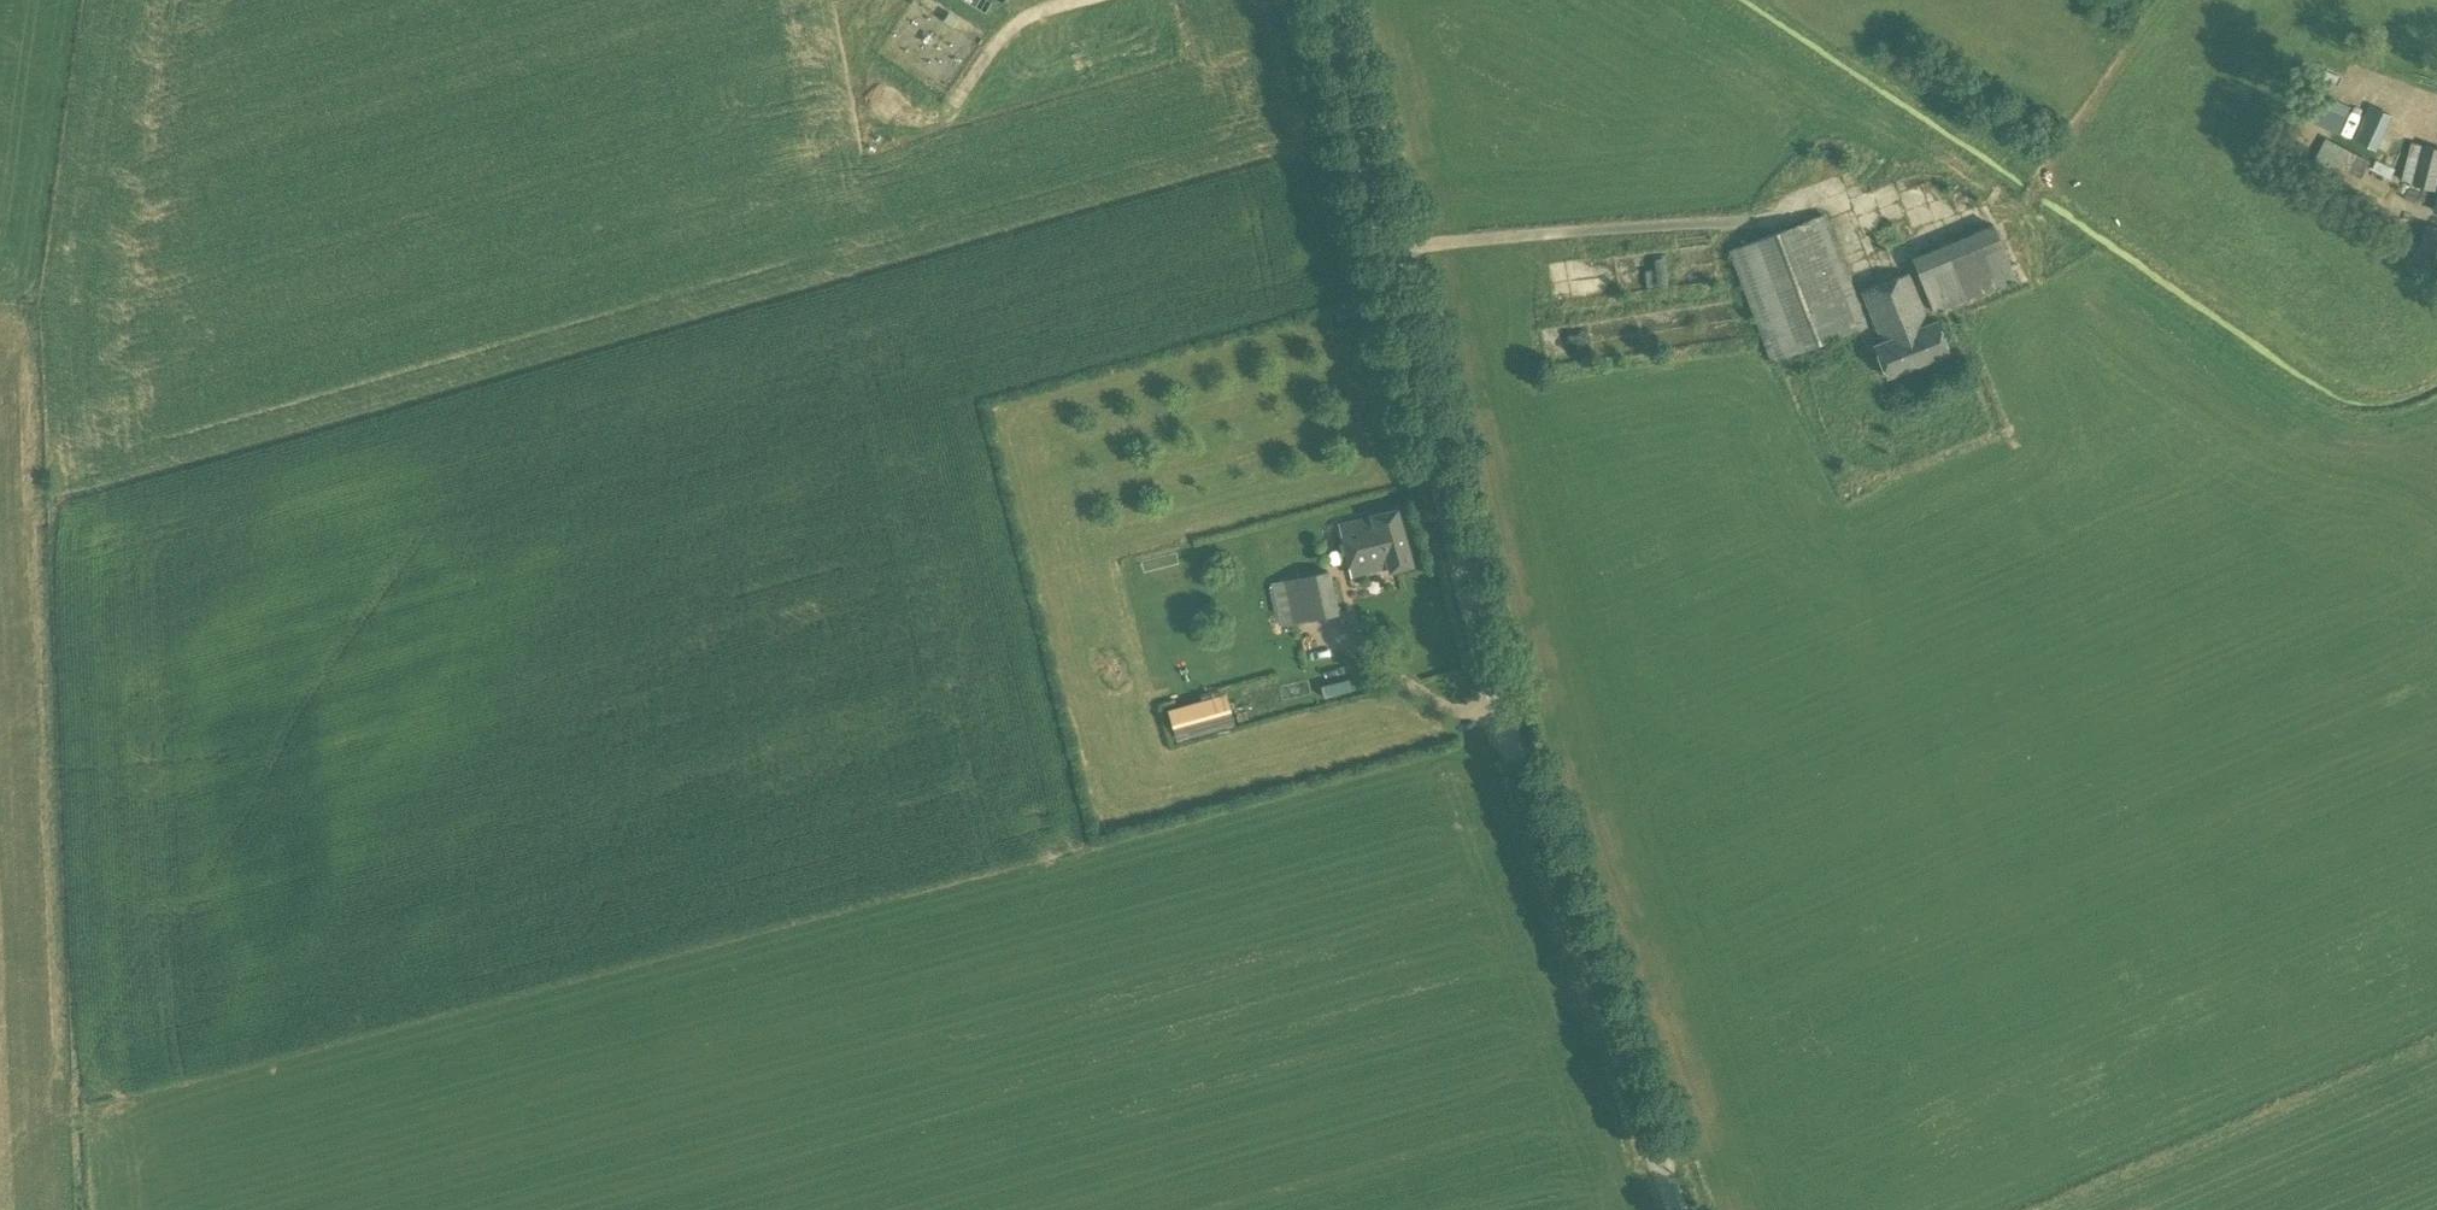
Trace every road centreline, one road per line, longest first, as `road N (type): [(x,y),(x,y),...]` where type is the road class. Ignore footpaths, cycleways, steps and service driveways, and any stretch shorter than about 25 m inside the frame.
road 1 (unclassified): [(1675,1209),(1518,777),(1473,622),(1331,0)]

